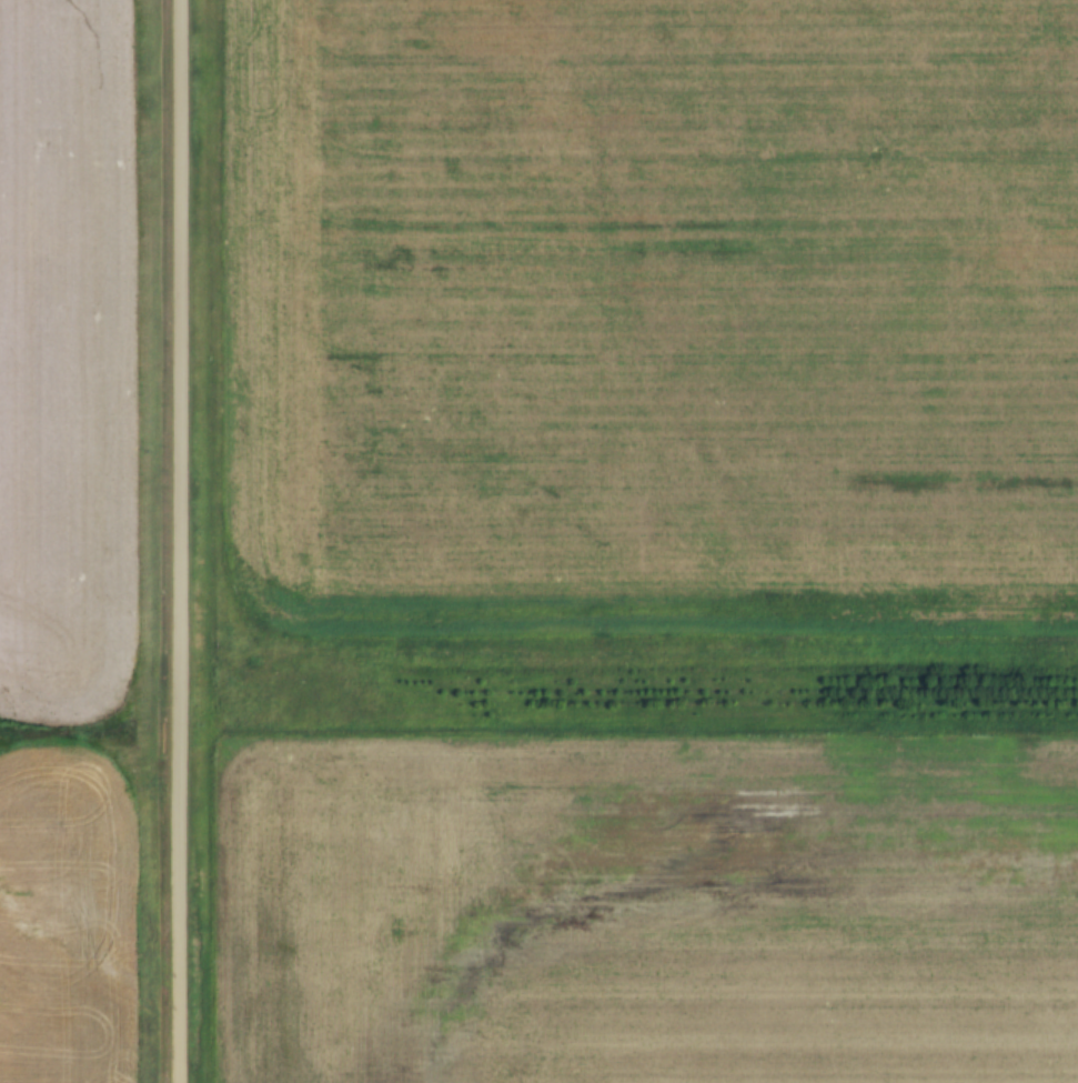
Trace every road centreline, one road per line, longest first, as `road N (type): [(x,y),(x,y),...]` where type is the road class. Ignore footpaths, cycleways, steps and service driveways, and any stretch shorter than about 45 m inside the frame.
road 1 (residential): [(179,1082),(181,0)]

